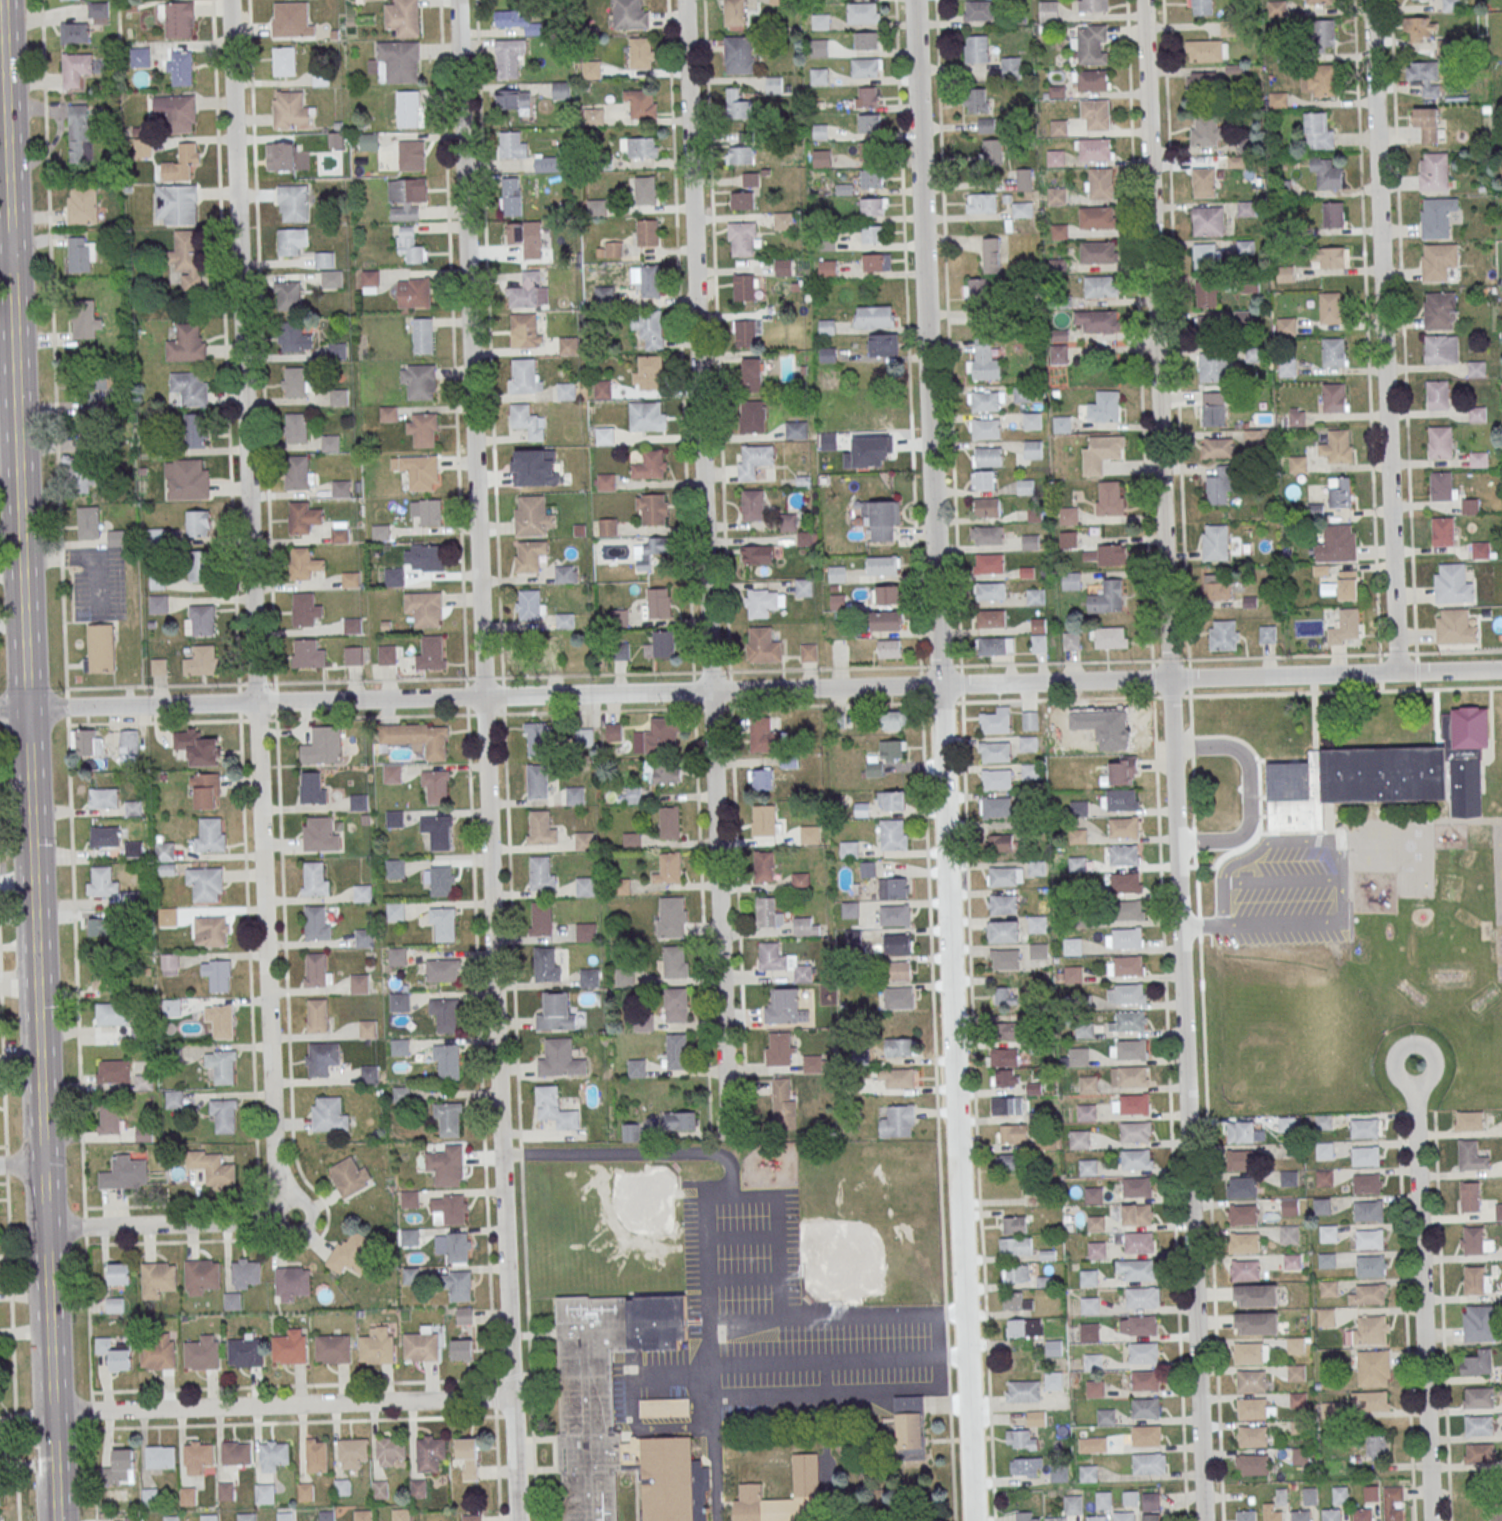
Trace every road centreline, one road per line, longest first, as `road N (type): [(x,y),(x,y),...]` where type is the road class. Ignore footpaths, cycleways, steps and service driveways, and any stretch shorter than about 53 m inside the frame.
road 1 (tertiary): [(975,1520),(914,0)]
road 2 (residential): [(518,1520),(458,0)]
road 3 (residential): [(1501,670),(0,710)]
road 4 (residential): [(44,1229),(247,1223),(273,1203),(230,0)]
road 5 (secondary): [(44,1229),(1,0)]
road 6 (residential): [(730,1139),(684,0)]
road 7 (residential): [(1203,1520),(1172,753)]
road 8 (residential): [(1172,753),(1144,0)]
road 9 (residential): [(1396,673),(1371,0)]
road 10 (residential): [(511,1399),(51,1413)]
road 11 (residential): [(1431,1520),(1415,1063)]
road 12 (secondary): [(55,1519),(44,1229)]

